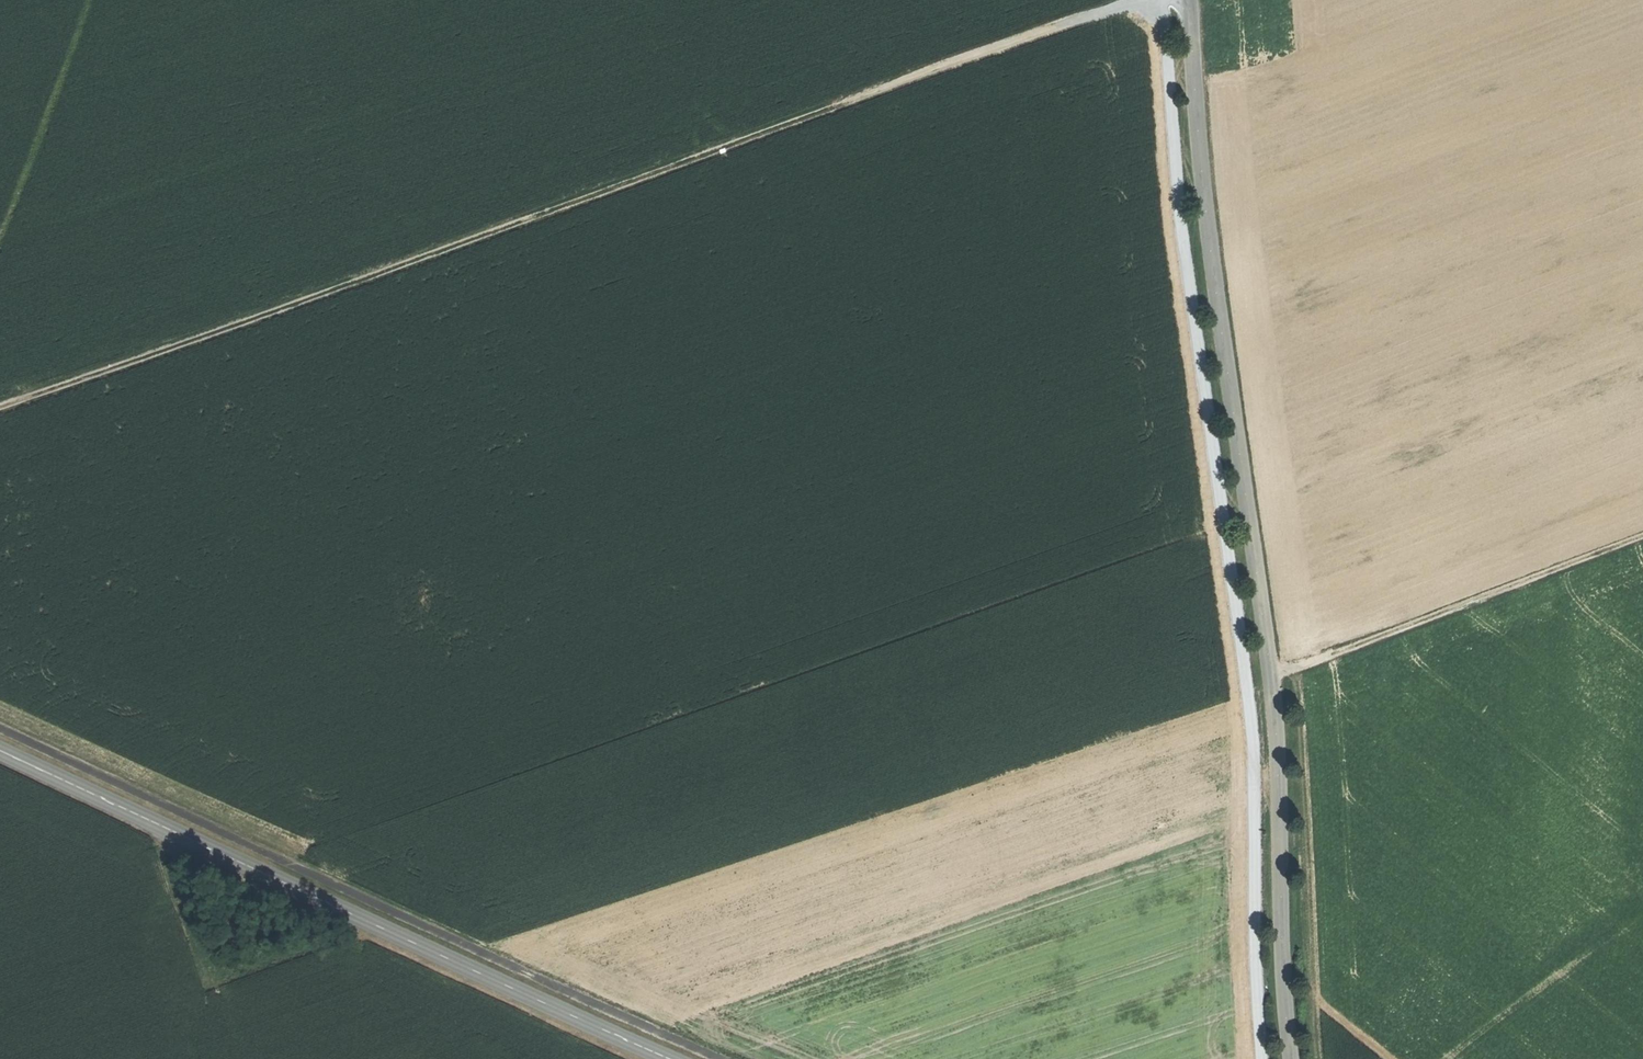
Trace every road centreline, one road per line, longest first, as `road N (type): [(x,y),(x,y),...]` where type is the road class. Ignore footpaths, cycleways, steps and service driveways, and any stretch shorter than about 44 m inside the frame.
road 1 (track): [(1151,0),(0,410)]
road 2 (tertiary): [(1189,0),(1214,285),(1270,679),(1292,1058)]
road 3 (secondary): [(0,752),(677,1058)]
road 4 (track): [(1270,679),(1642,537)]
road 5 (track): [(1298,669),(1320,1058)]

